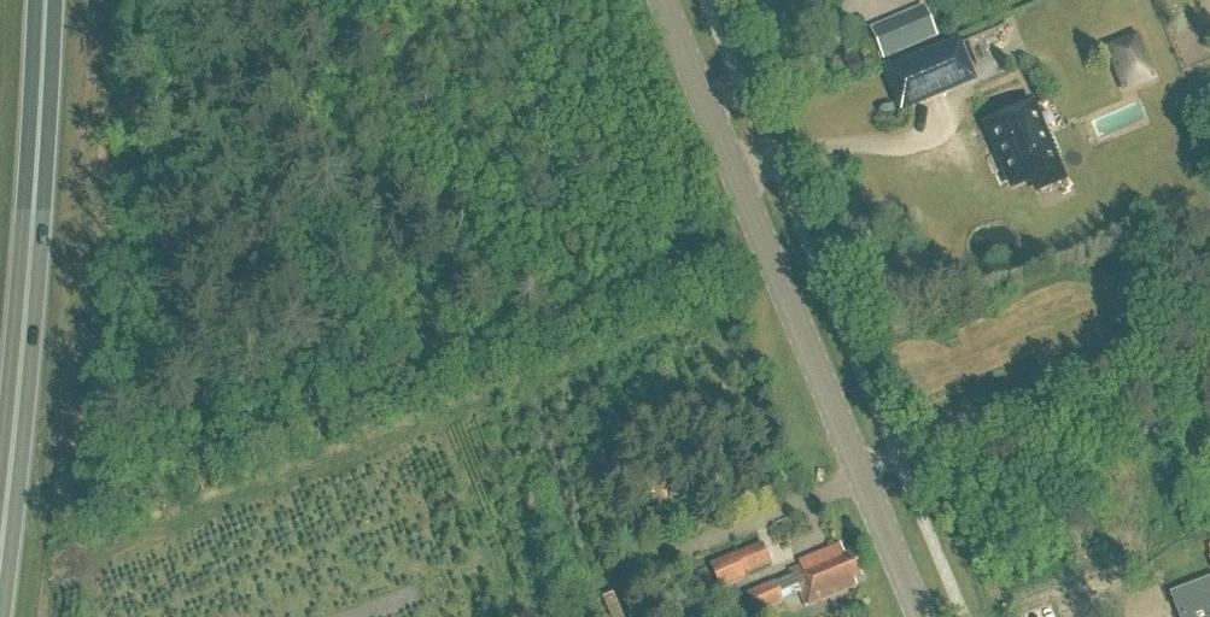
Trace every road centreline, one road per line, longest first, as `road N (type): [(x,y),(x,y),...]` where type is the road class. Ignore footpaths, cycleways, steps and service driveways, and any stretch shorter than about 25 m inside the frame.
road 1 (tertiary): [(921,616),(663,0)]
road 2 (trunk): [(0,559),(47,0)]
road 3 (track): [(1209,434),(1011,419),(971,424),(894,454)]

